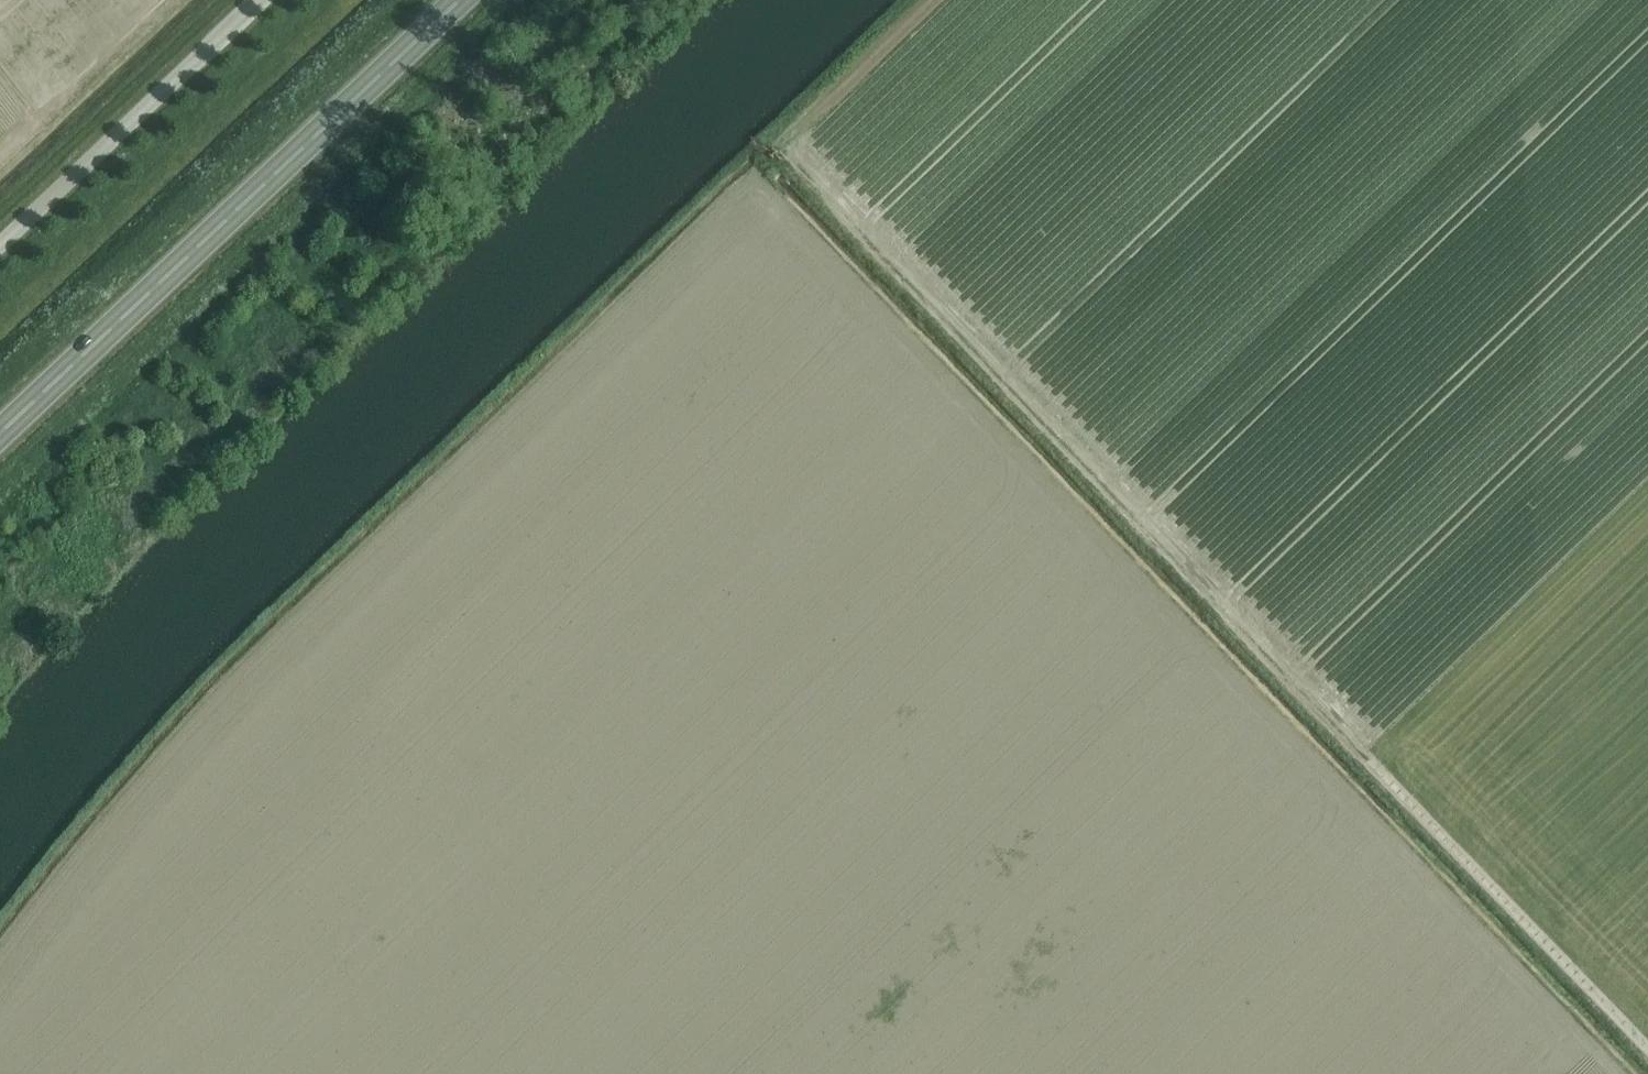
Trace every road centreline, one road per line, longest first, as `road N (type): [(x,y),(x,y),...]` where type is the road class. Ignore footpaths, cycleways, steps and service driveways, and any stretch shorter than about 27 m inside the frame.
road 1 (trunk): [(0,435),(460,0)]
road 2 (unclassified): [(0,243),(259,0)]

